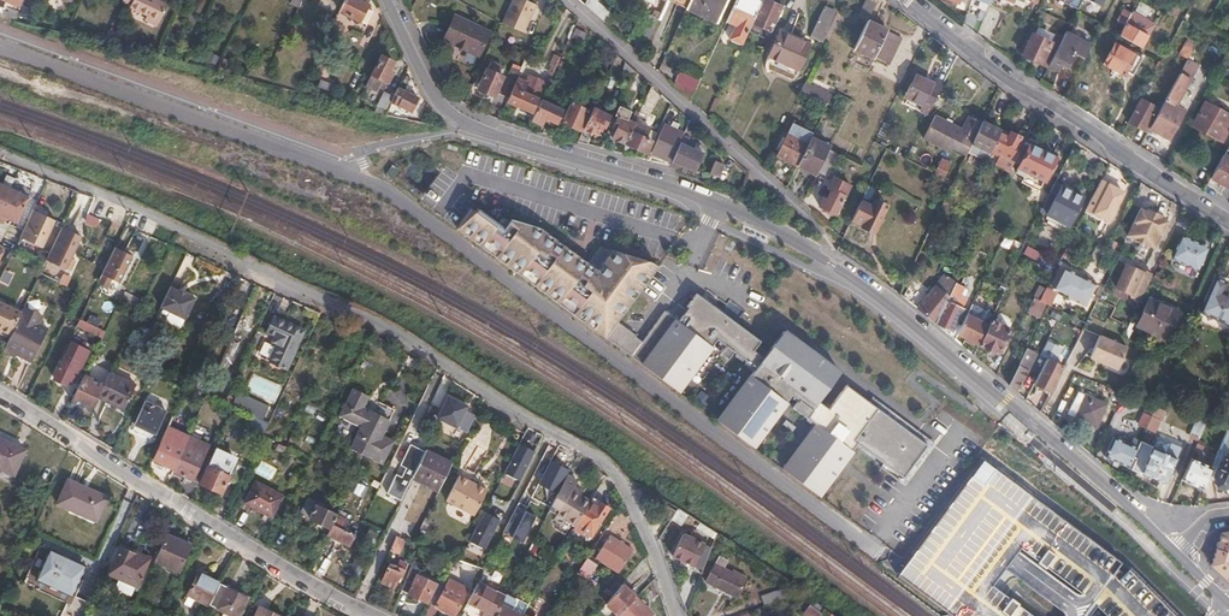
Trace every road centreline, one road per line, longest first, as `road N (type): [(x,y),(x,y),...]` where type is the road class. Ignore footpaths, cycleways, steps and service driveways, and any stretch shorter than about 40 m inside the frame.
road 1 (residential): [(0,46),(363,175),(910,576),(961,591)]
road 2 (residential): [(389,0),(429,87),(455,119),(786,233),(1033,424),(1174,553)]
road 3 (residential): [(0,153),(410,342),(615,468),(679,615)]
road 4 (residential): [(0,395),(371,615)]
road 5 (residential): [(1228,217),(1013,81),(909,0)]
road 6 (residential): [(569,0),(814,220)]

